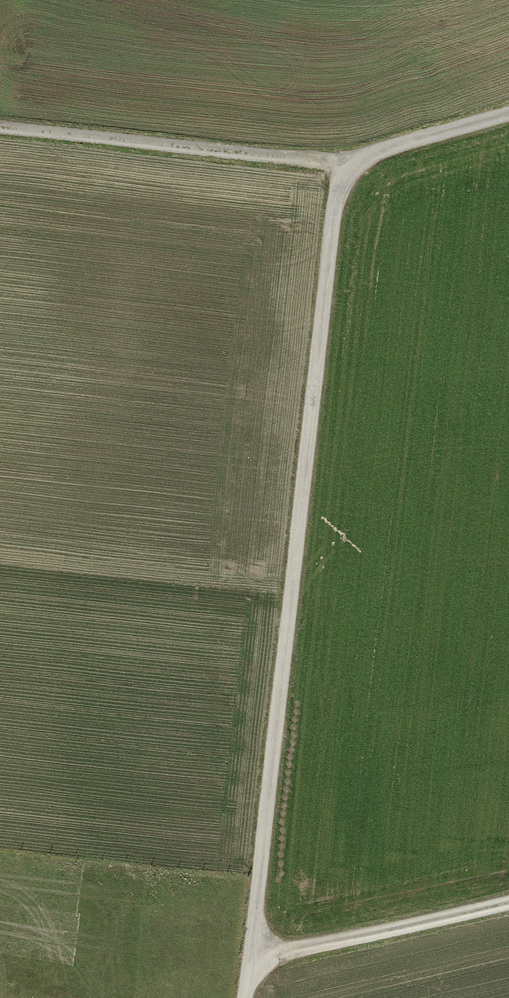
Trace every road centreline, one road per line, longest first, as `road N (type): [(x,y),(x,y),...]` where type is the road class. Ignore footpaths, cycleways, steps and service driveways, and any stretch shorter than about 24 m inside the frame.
road 1 (track): [(248,997),(341,163),(508,115)]
road 2 (track): [(341,163),(0,126)]
road 3 (track): [(508,899),(252,959)]

